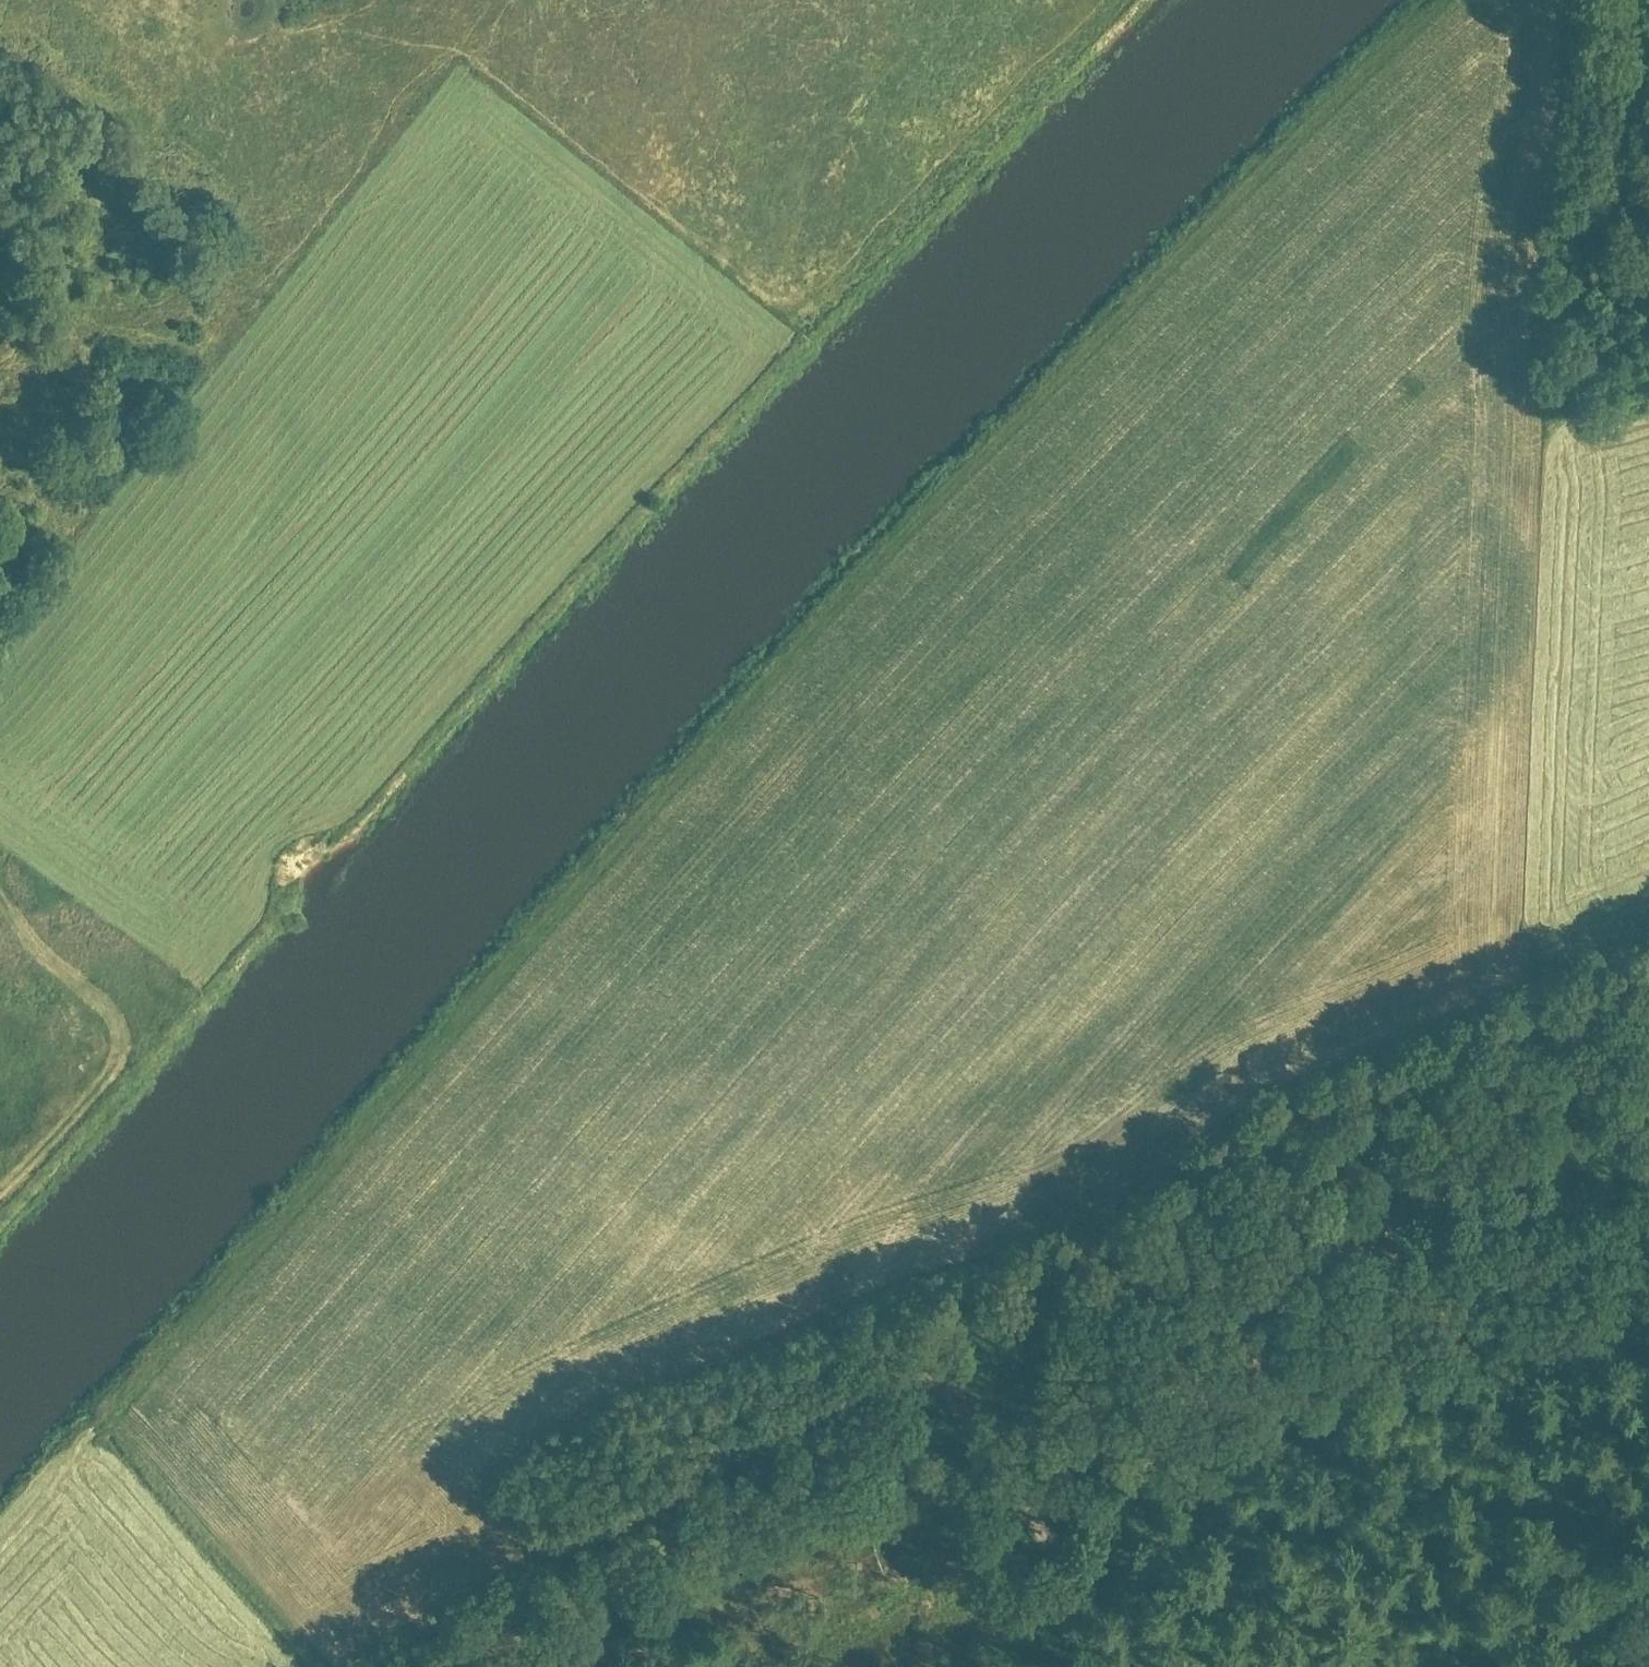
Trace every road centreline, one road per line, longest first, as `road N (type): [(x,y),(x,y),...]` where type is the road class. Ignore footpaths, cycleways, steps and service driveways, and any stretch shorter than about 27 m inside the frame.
road 1 (track): [(961,1413),(1054,1345),(1140,1267),(1217,1165),(1430,1048),(1648,974)]
road 2 (track): [(1142,1666),(961,1413)]

